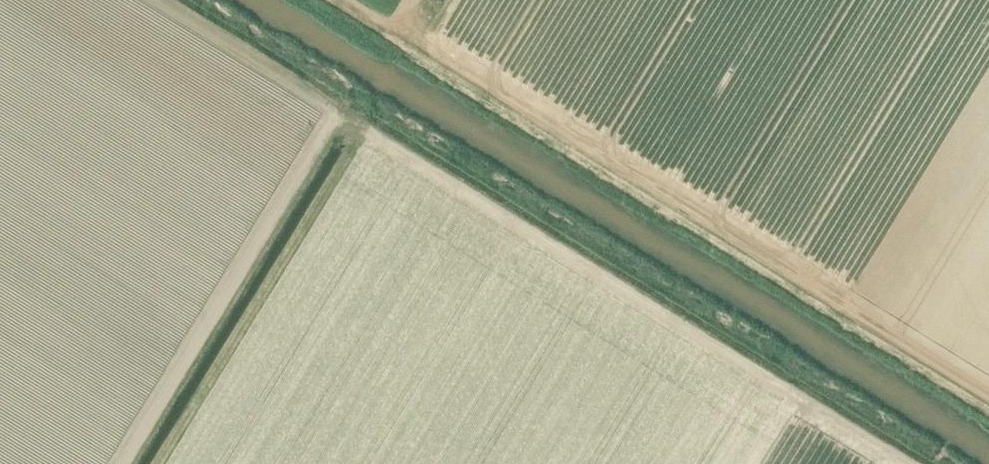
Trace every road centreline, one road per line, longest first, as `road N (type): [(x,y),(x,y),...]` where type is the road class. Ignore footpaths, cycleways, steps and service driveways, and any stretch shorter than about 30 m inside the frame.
road 1 (track): [(988,393),(391,21),(404,0)]
road 2 (track): [(327,119),(115,463)]
road 3 (track): [(910,463),(807,400)]

